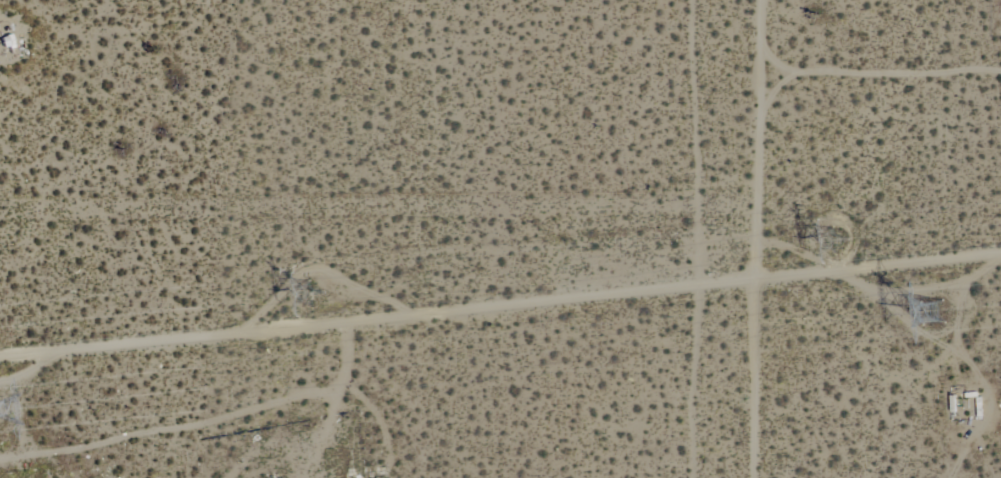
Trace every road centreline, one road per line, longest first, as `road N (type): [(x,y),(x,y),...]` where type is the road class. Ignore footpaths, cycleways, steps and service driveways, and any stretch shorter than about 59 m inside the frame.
road 1 (residential): [(0,364),(1000,258)]
road 2 (residential): [(0,242),(742,242)]
road 3 (residential): [(747,477),(760,283),(742,242),(739,0)]
road 4 (track): [(0,457),(335,393)]
road 5 (track): [(346,323),(345,362),(308,477)]

